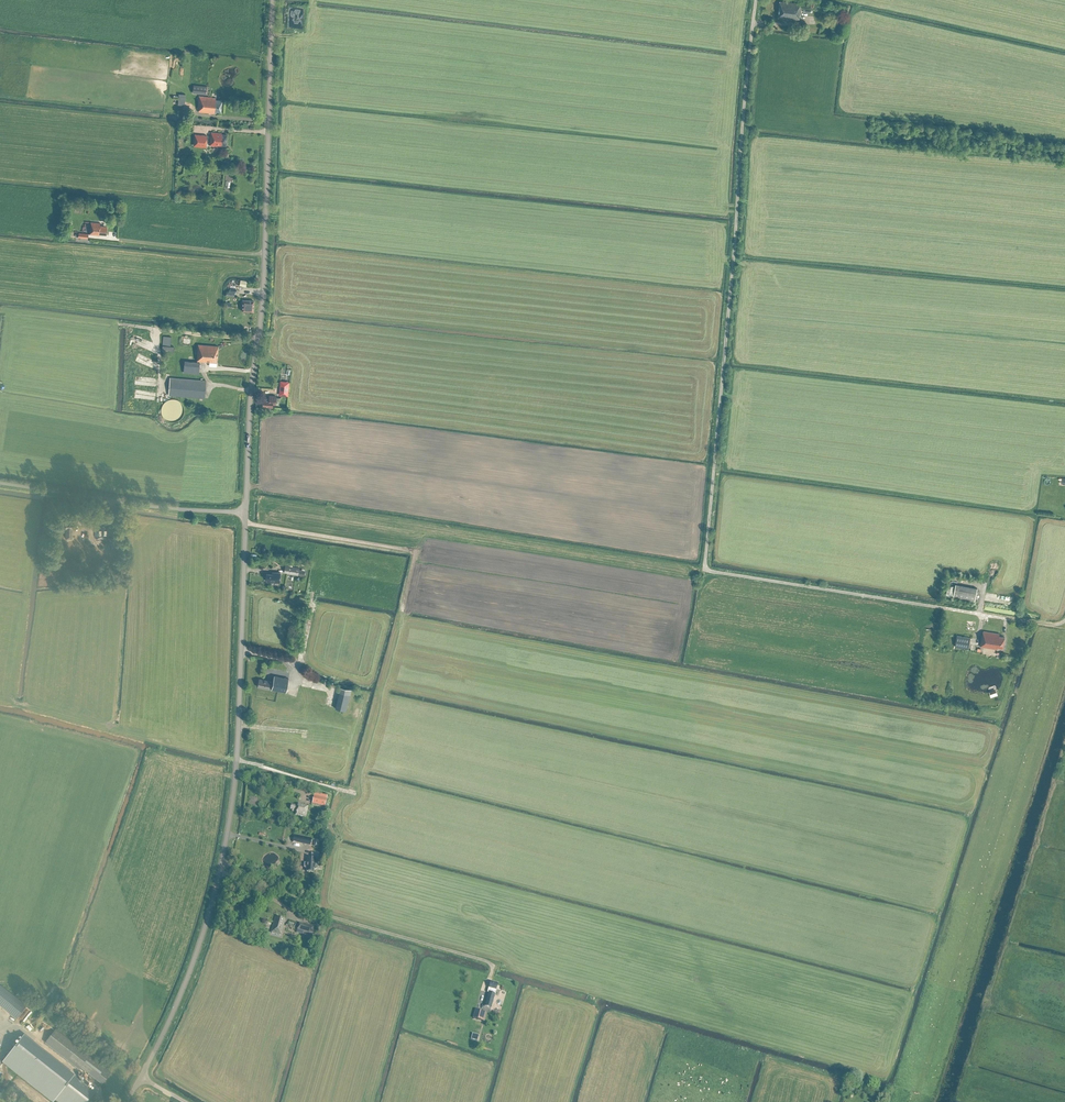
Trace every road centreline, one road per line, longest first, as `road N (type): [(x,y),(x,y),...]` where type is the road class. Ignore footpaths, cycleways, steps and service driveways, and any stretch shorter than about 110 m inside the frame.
road 1 (unclassified): [(1064,609),(1051,622),(718,570),(704,559),(756,0)]
road 2 (unclassified): [(246,513),(272,0)]
road 3 (unclassified): [(221,868),(240,722),(246,513)]
road 4 (unclassified): [(486,964),(337,921),(221,868)]
road 5 (unclassified): [(246,513),(0,484)]
road 6 (unclassified): [(142,1077),(195,961),(221,868)]
road 7 (track): [(265,253),(118,239)]

